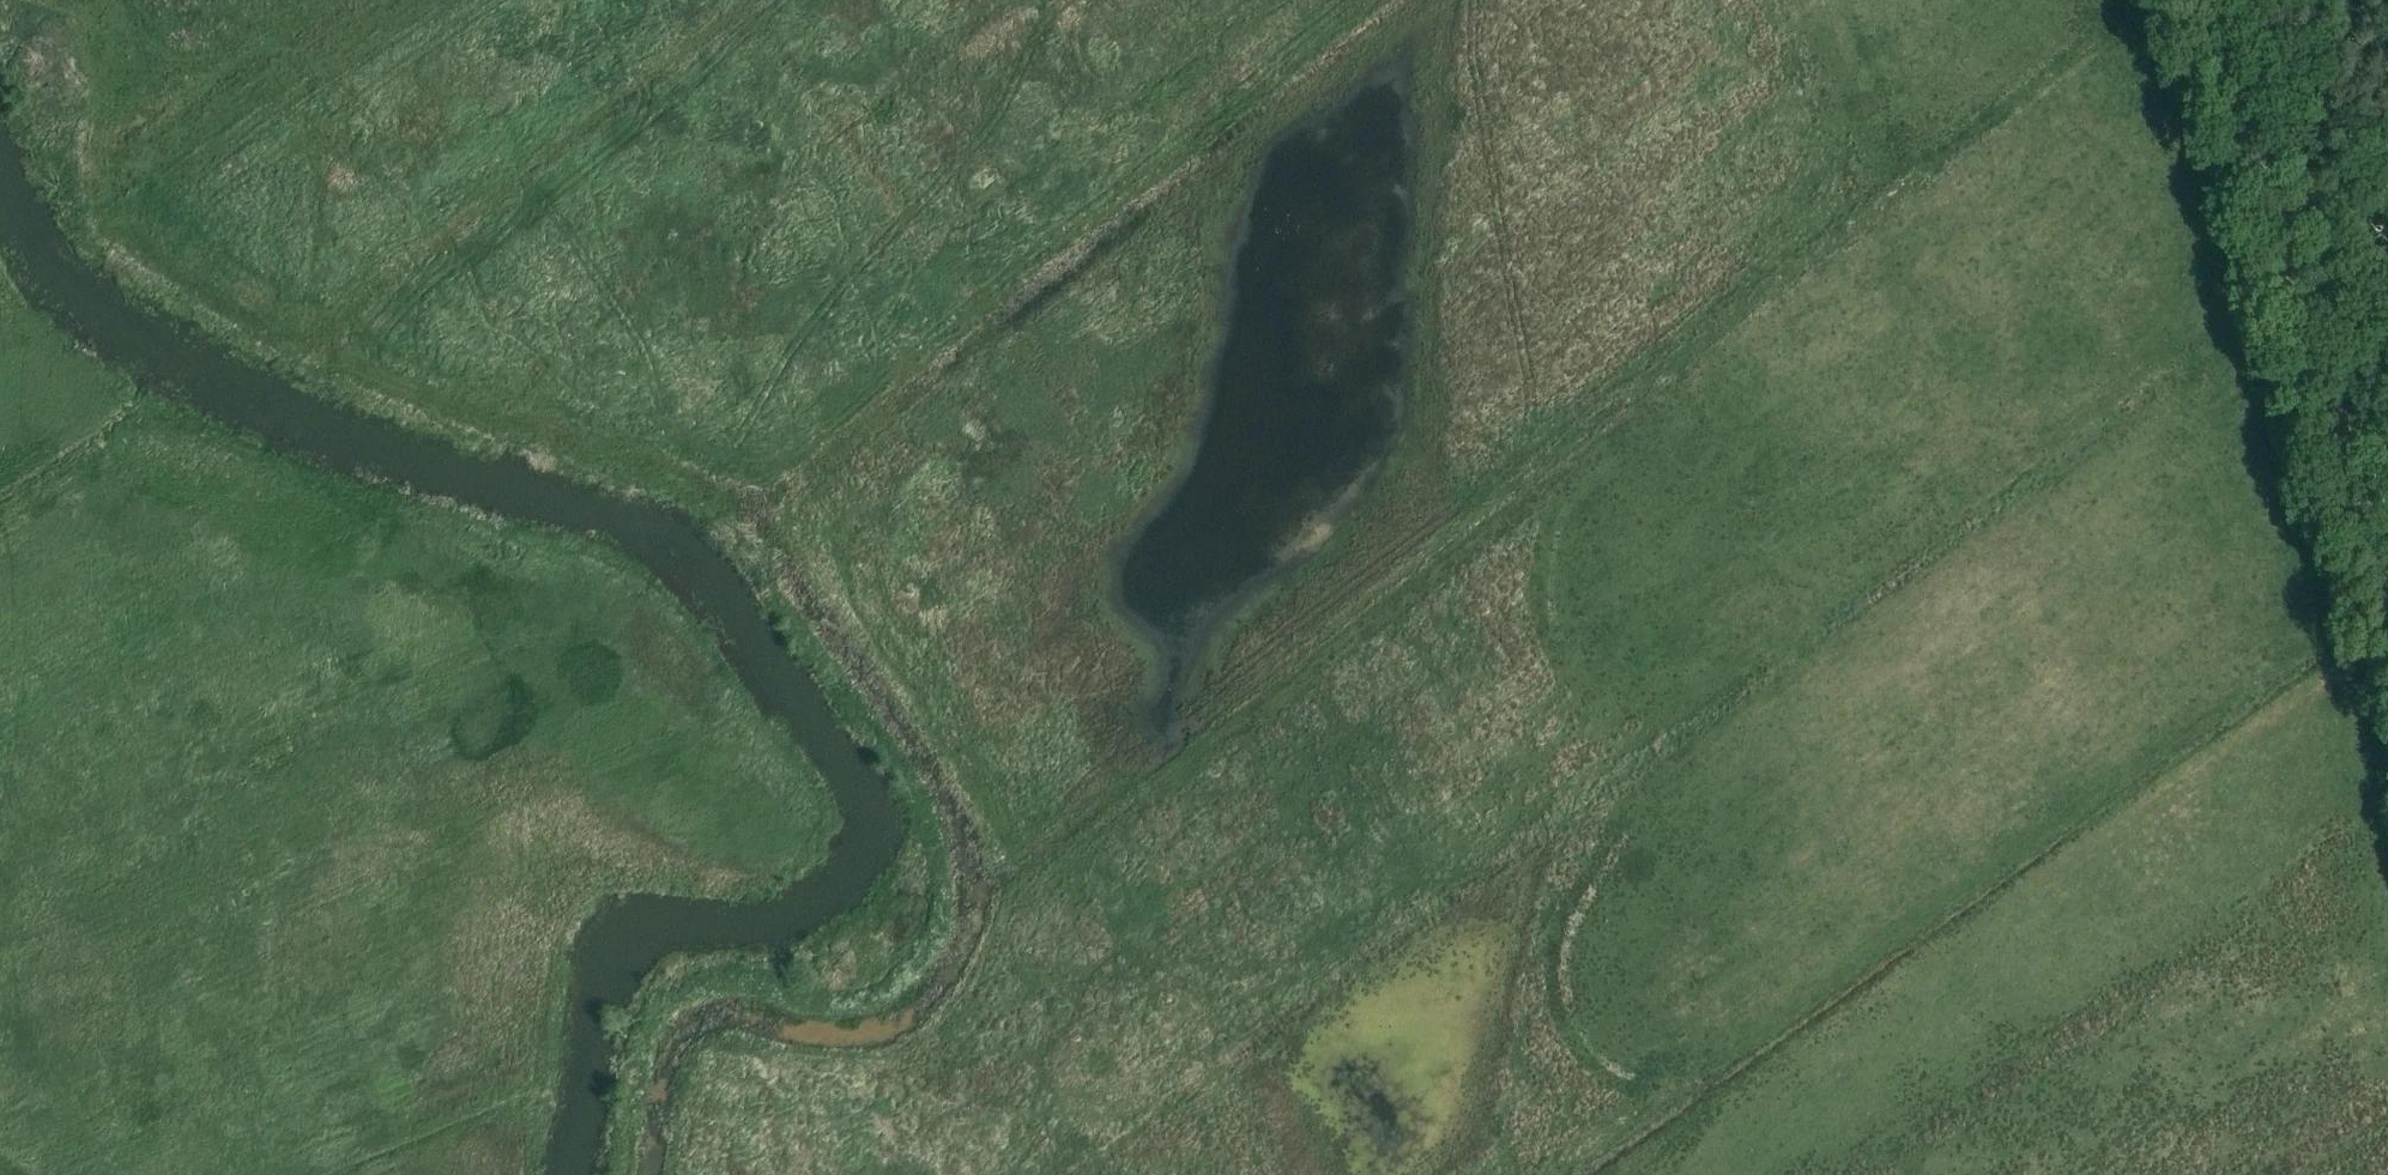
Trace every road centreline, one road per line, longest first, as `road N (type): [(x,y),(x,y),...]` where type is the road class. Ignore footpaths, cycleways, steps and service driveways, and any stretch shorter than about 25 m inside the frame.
road 1 (track): [(2387,585),(2210,0)]

